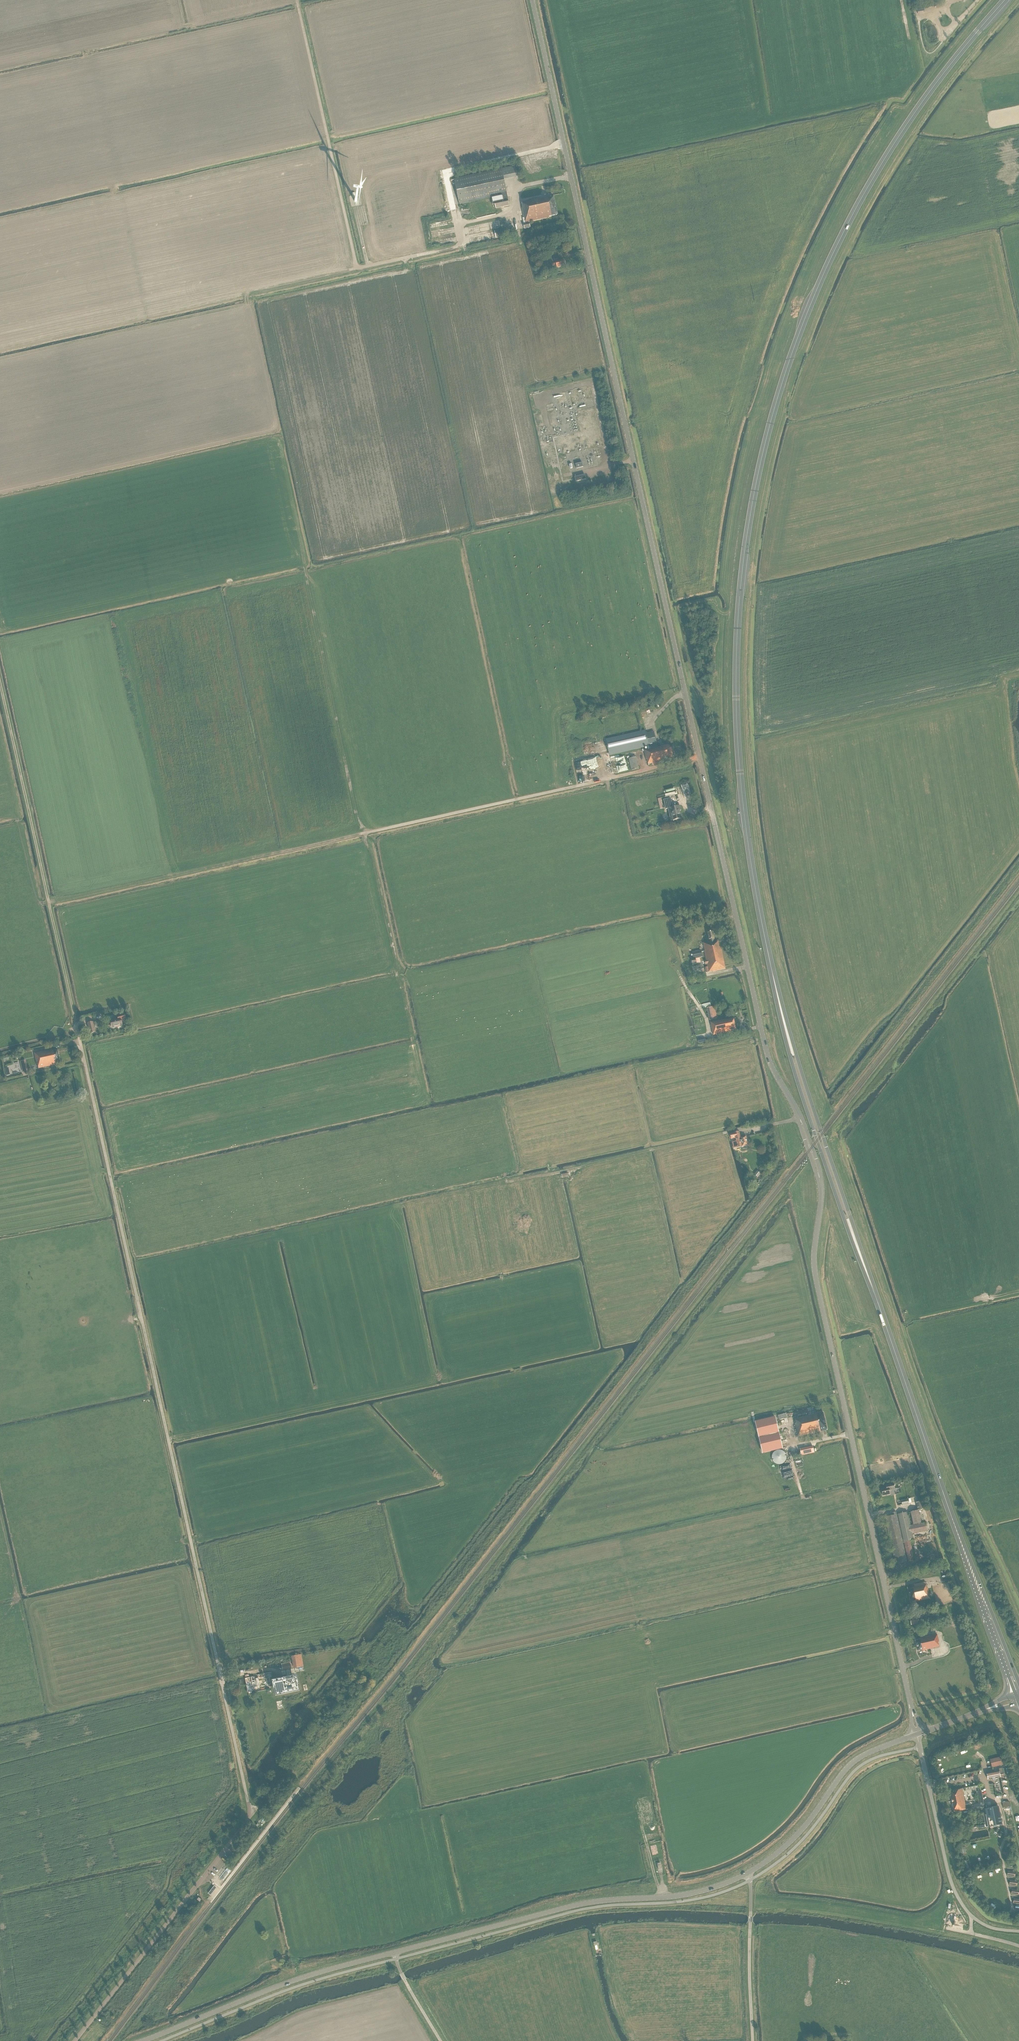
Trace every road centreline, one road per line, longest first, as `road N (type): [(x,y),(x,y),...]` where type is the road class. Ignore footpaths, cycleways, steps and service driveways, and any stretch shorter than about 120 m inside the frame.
road 1 (trunk): [(1018,1693),(802,1092),(751,867),(736,703),(754,496),(803,317),(885,158),(1005,0)]
road 2 (tertiary): [(917,1734),(819,1294),(821,1184),(763,1038),(533,0)]
road 3 (unclassified): [(74,2040),(249,1813),(75,1018)]
road 4 (tertiary): [(140,2040),(329,1969),(568,1907),(730,1882),(785,1847),(856,1759),(917,1734)]
road 5 (track): [(75,1018),(0,679)]
road 6 (unclassified): [(971,1915),(949,1874),(917,1734)]

